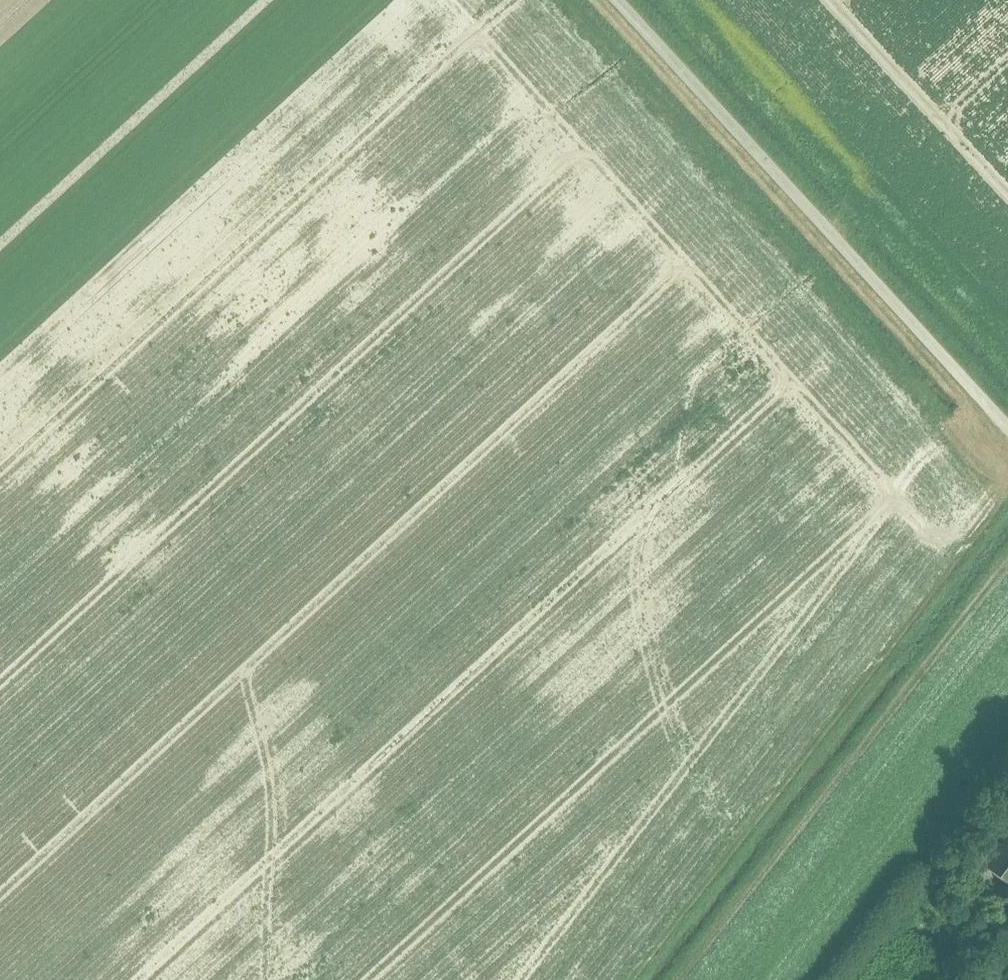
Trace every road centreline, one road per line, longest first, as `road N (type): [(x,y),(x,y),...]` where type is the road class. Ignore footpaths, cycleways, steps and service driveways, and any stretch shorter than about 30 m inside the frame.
road 1 (unclassified): [(618,0),(1007,425)]

